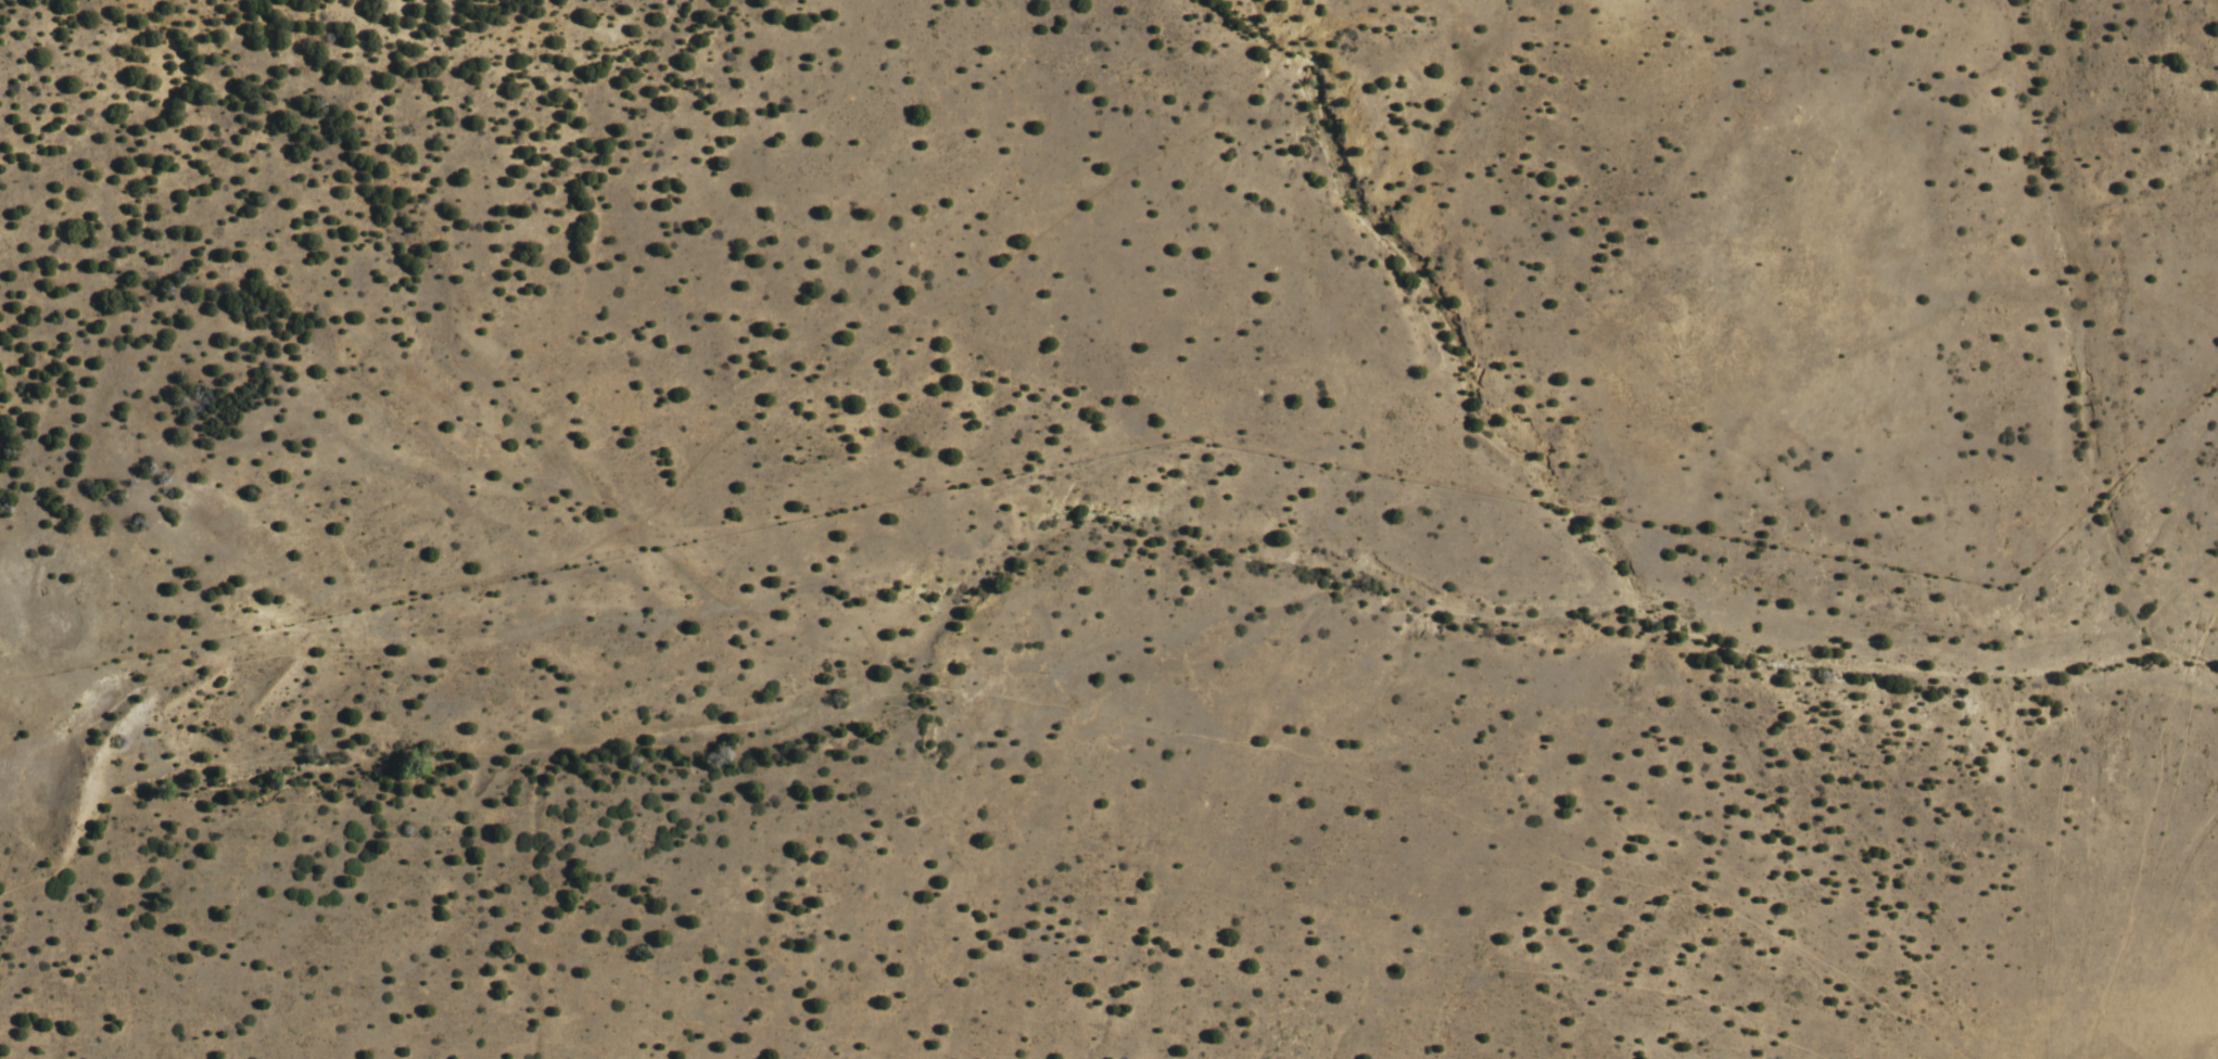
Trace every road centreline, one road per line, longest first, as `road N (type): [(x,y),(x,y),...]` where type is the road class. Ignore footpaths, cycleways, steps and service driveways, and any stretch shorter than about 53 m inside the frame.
road 1 (residential): [(0,426),(54,620),(179,814),(486,996),(777,1022),(950,1058)]
road 2 (residential): [(1997,1058),(2191,854),(2217,795)]
road 3 (residential): [(2217,691),(2184,660),(2171,630),(2177,561),(2217,533)]

